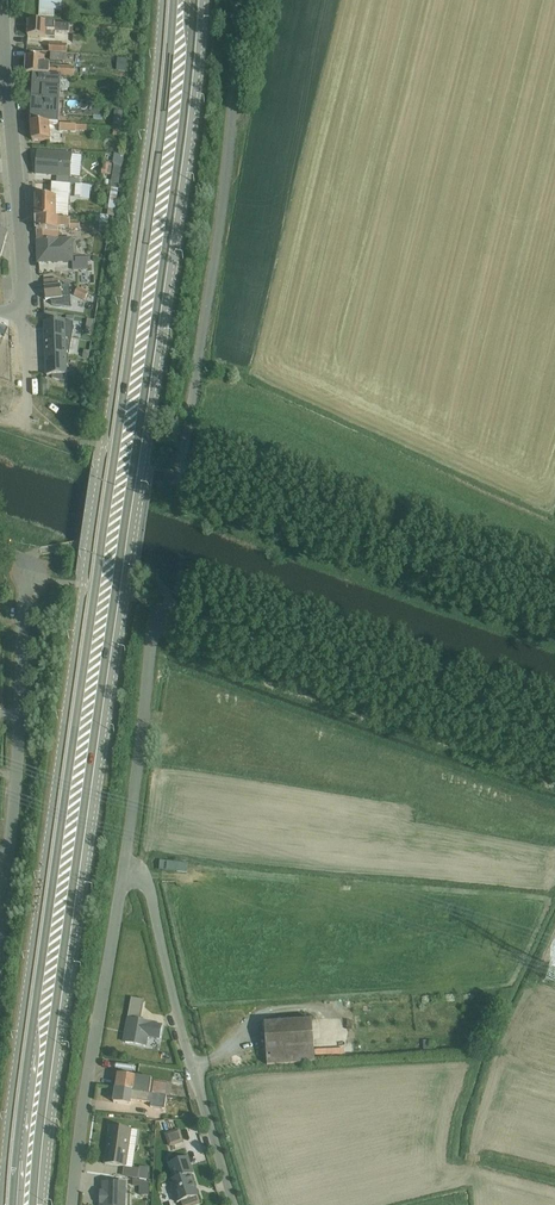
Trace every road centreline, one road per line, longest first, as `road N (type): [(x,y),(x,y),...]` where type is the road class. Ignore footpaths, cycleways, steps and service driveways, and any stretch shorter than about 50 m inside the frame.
road 1 (primary): [(24,1204),(167,180),(183,0)]
road 2 (unclassified): [(233,0),(233,103),(181,472)]
road 3 (unclassified): [(124,872),(141,881),(232,1204)]
road 4 (unclassified): [(124,872),(72,1204)]
road 5 (unclassified): [(30,316),(10,0)]
road 6 (unclassified): [(0,897),(28,583)]
road 7 (unclassified): [(167,609),(153,641),(124,872)]

